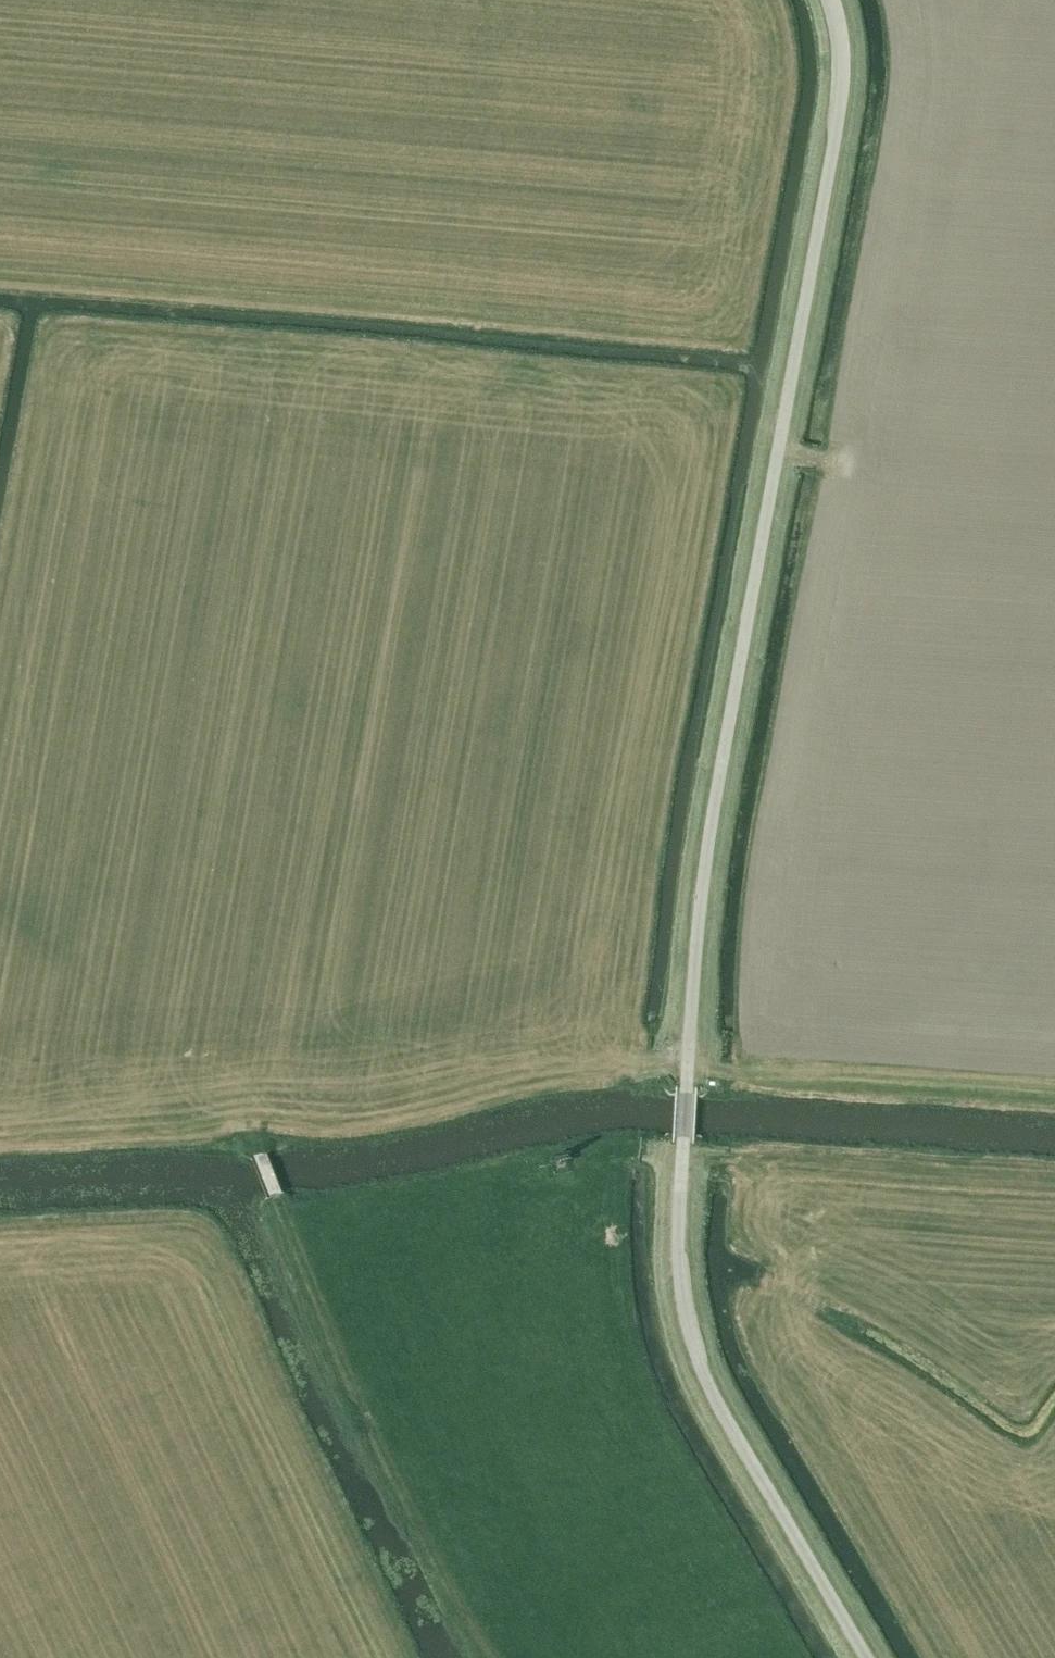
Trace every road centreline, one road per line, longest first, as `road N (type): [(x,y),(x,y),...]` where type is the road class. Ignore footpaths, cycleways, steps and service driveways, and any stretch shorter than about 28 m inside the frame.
road 1 (unclassified): [(866,1657),(701,1370),(678,1248),(709,835),(834,141),(840,33),(830,0)]

